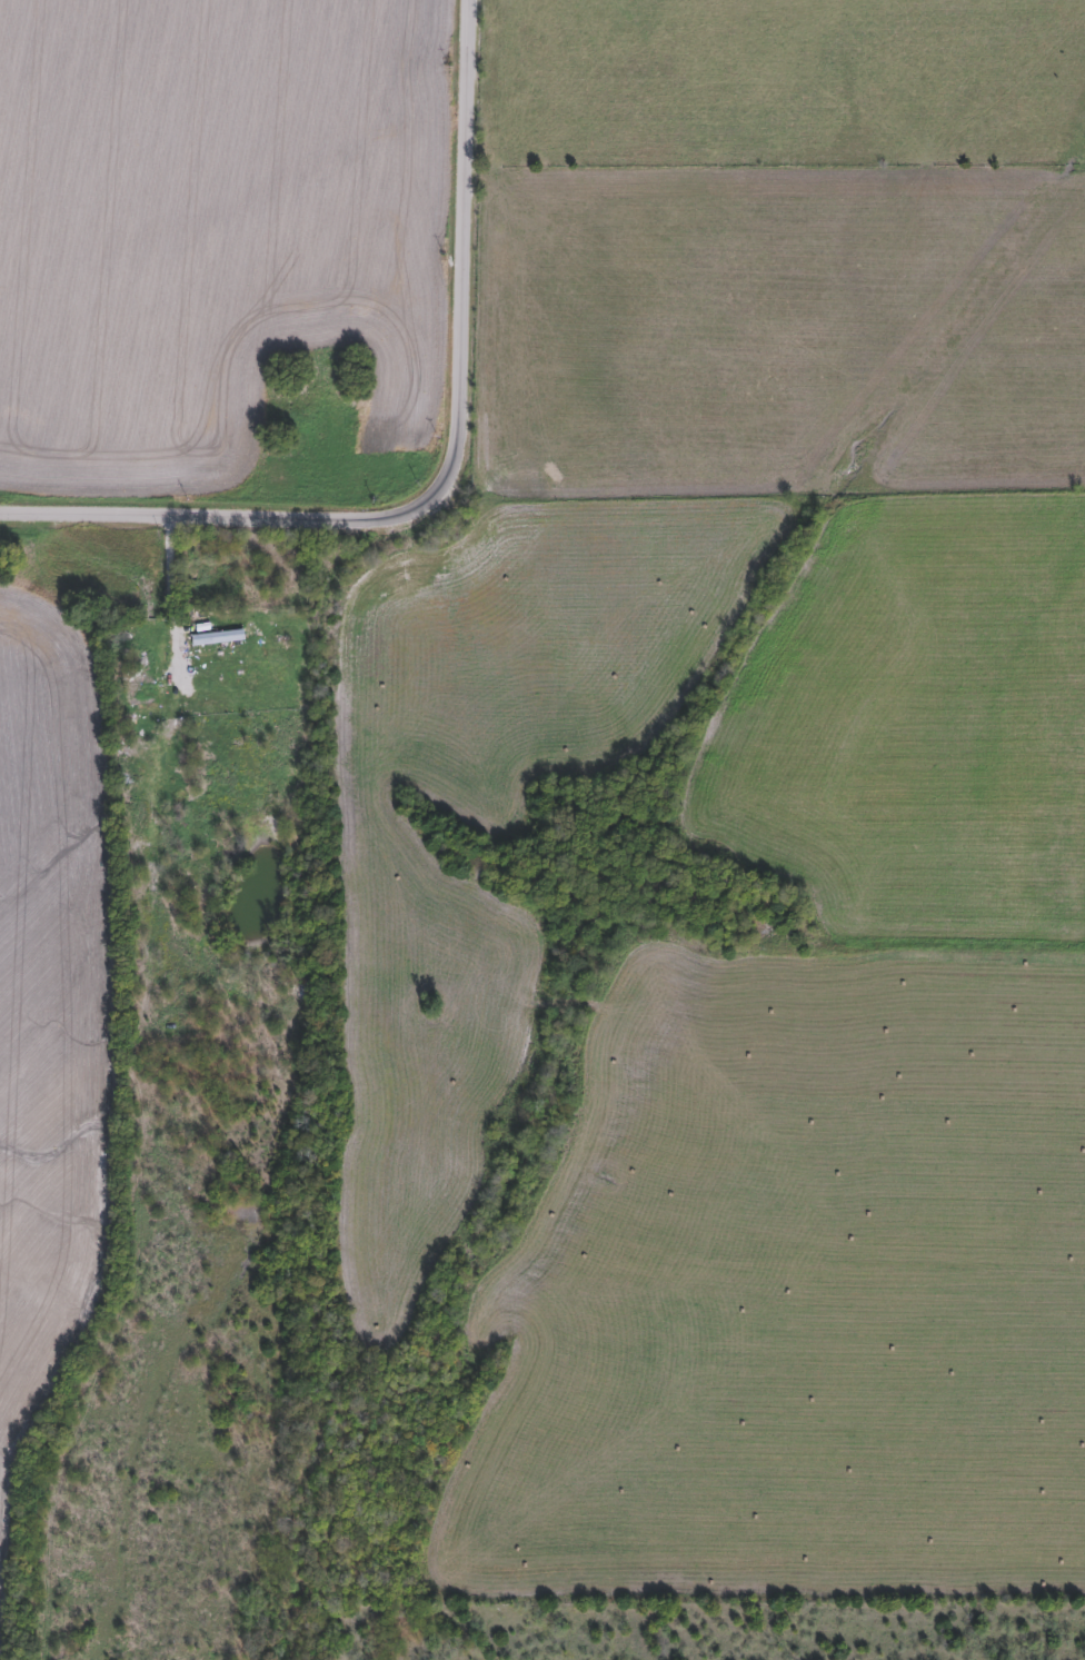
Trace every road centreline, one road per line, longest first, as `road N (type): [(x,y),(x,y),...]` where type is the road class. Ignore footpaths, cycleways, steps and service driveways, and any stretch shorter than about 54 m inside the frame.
road 1 (residential): [(468,0),(455,443),(435,489),(387,516),(0,509)]

